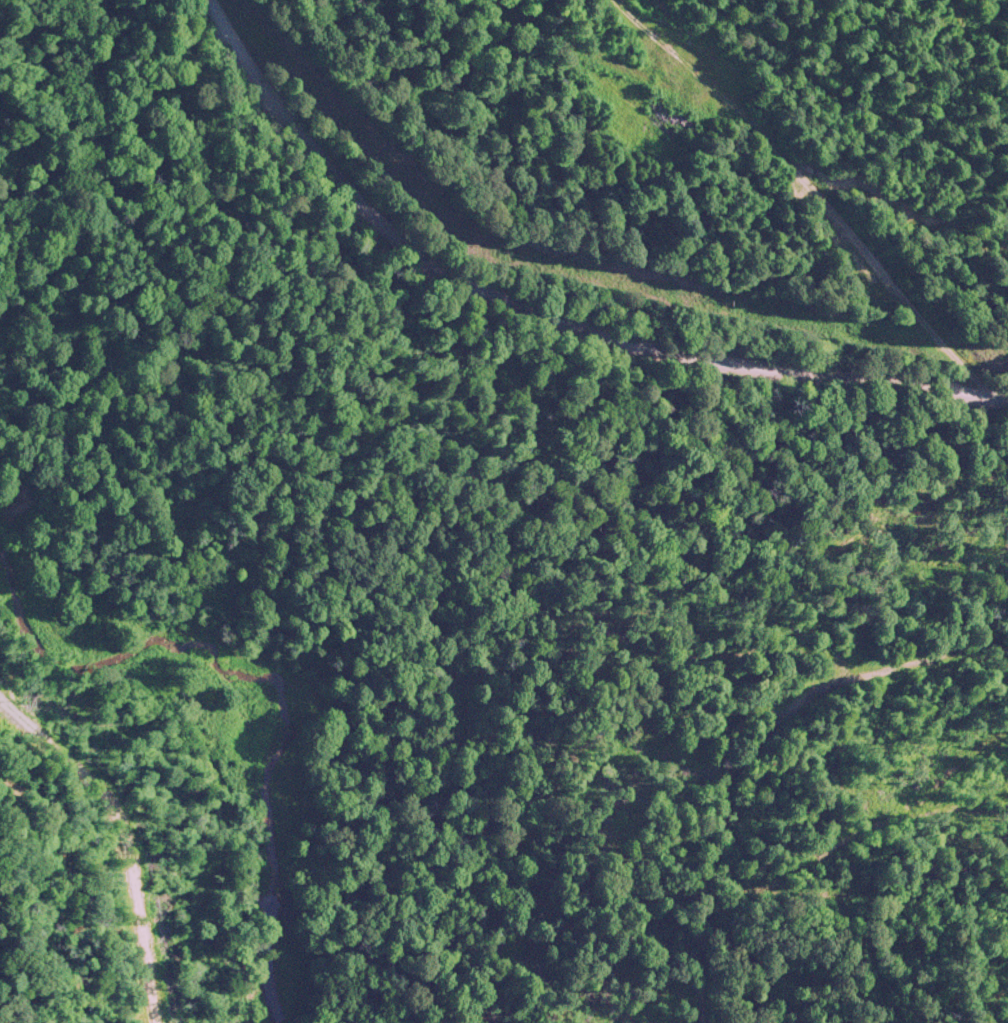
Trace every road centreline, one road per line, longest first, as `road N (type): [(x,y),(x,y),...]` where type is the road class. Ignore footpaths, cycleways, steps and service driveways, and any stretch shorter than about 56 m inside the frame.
road 1 (tertiary): [(212,0),(252,65),(371,203),(479,286),(617,340),(713,360),(1007,392)]

